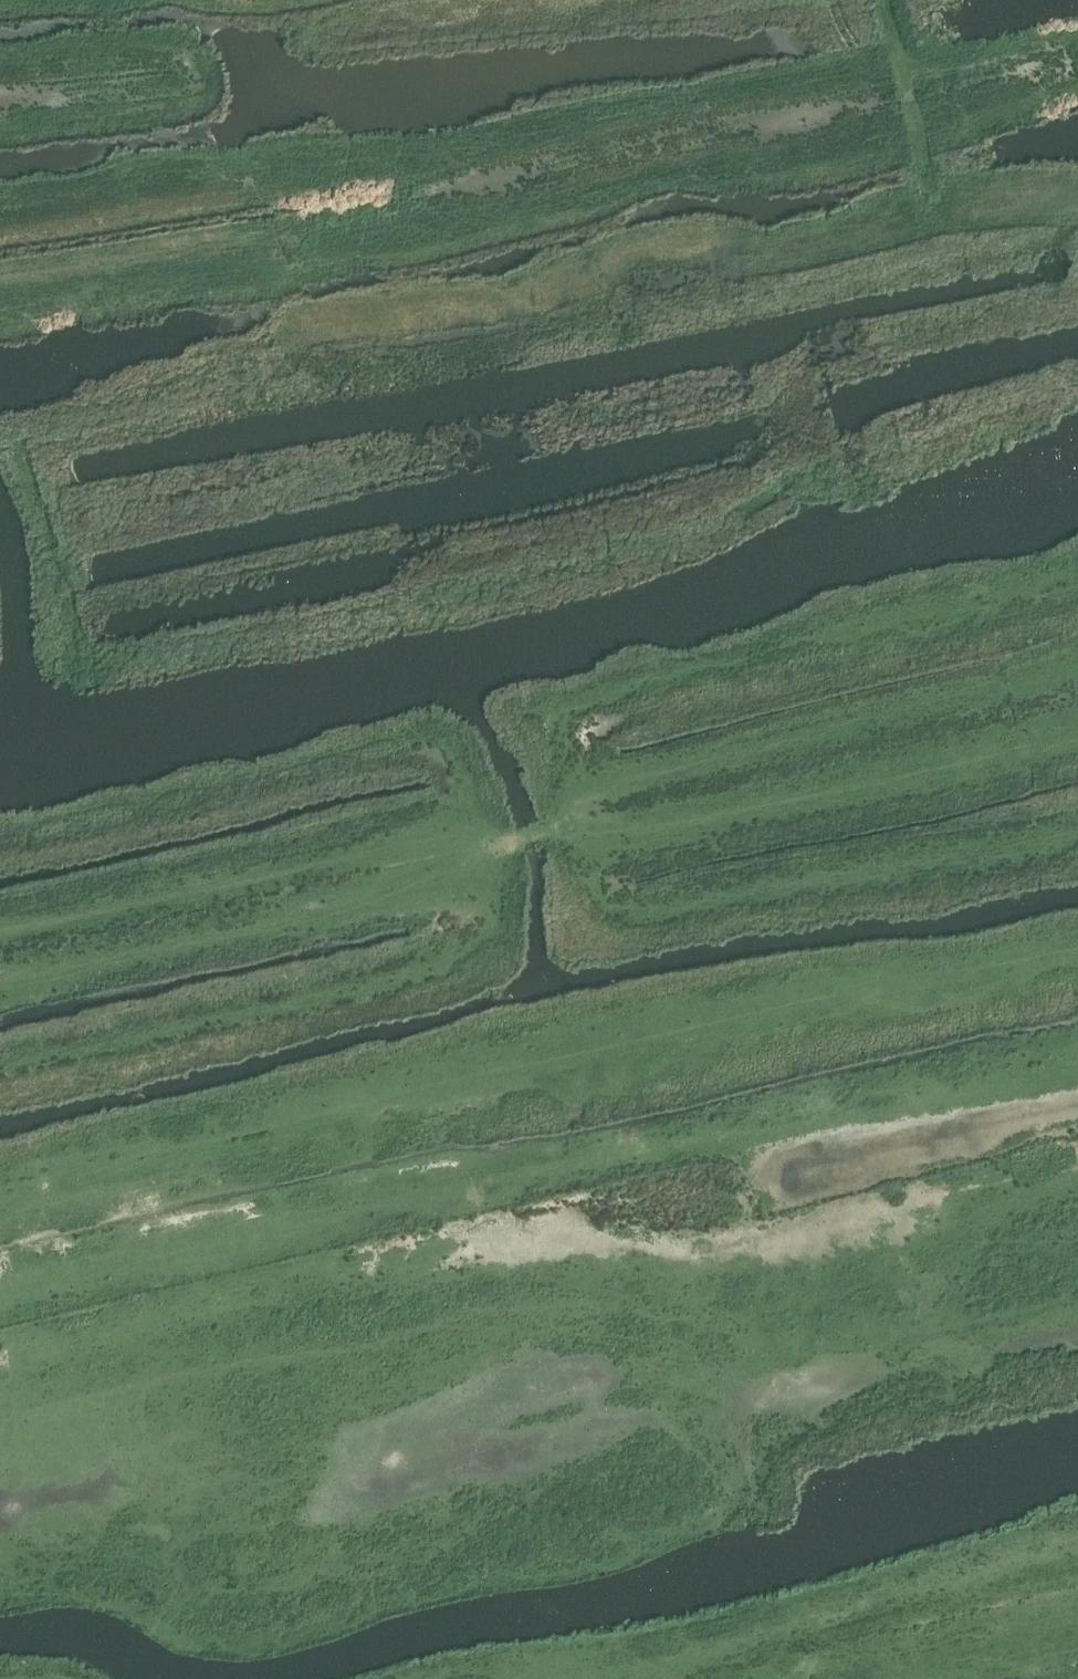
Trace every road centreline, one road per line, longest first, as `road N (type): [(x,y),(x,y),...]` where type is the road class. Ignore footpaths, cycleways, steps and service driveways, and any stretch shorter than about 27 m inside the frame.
road 1 (track): [(0,1507),(45,1498),(85,1514),(235,1522),(285,1500),(337,1441),(544,1359),(638,1374),(688,1407),(765,1427),(837,1429),(1077,1375)]

